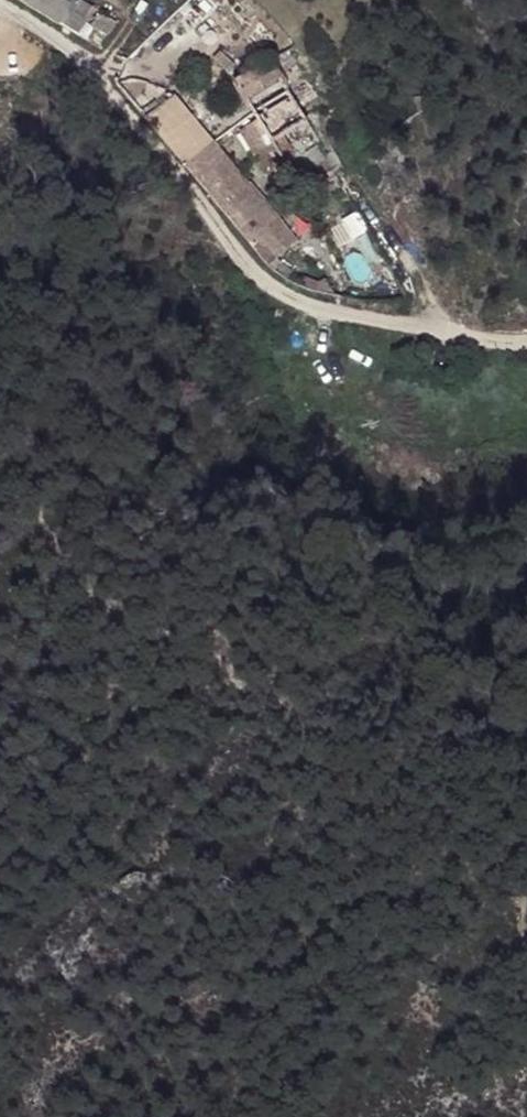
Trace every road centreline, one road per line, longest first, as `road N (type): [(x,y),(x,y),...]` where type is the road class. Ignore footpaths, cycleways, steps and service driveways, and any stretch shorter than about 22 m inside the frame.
road 1 (track): [(526,341),(410,328),(304,306),(274,290),(75,53),(0,2)]

